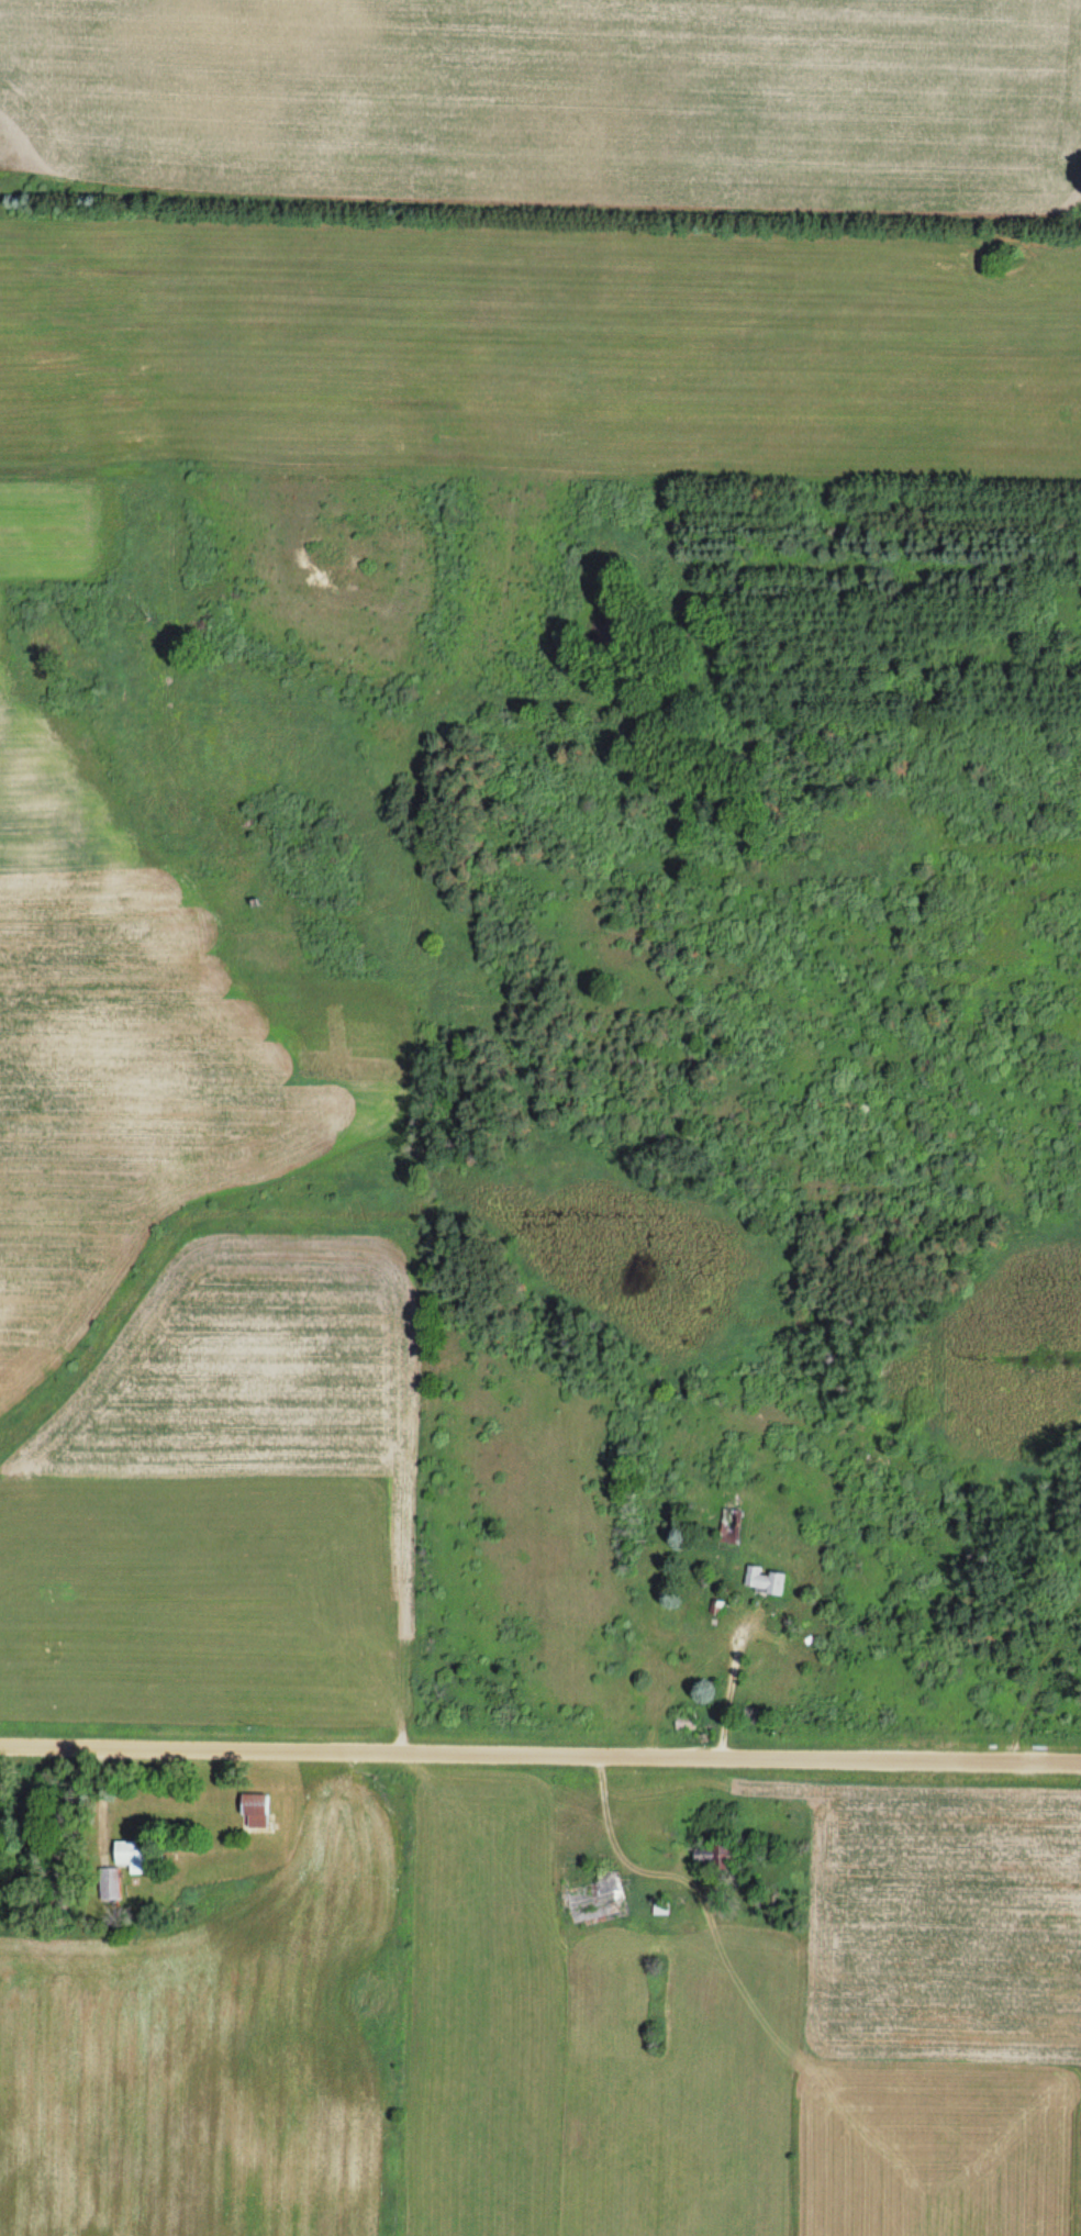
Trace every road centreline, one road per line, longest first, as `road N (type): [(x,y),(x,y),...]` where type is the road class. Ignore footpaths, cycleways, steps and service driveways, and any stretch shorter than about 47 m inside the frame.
road 1 (residential): [(1080,1762),(0,1744)]

